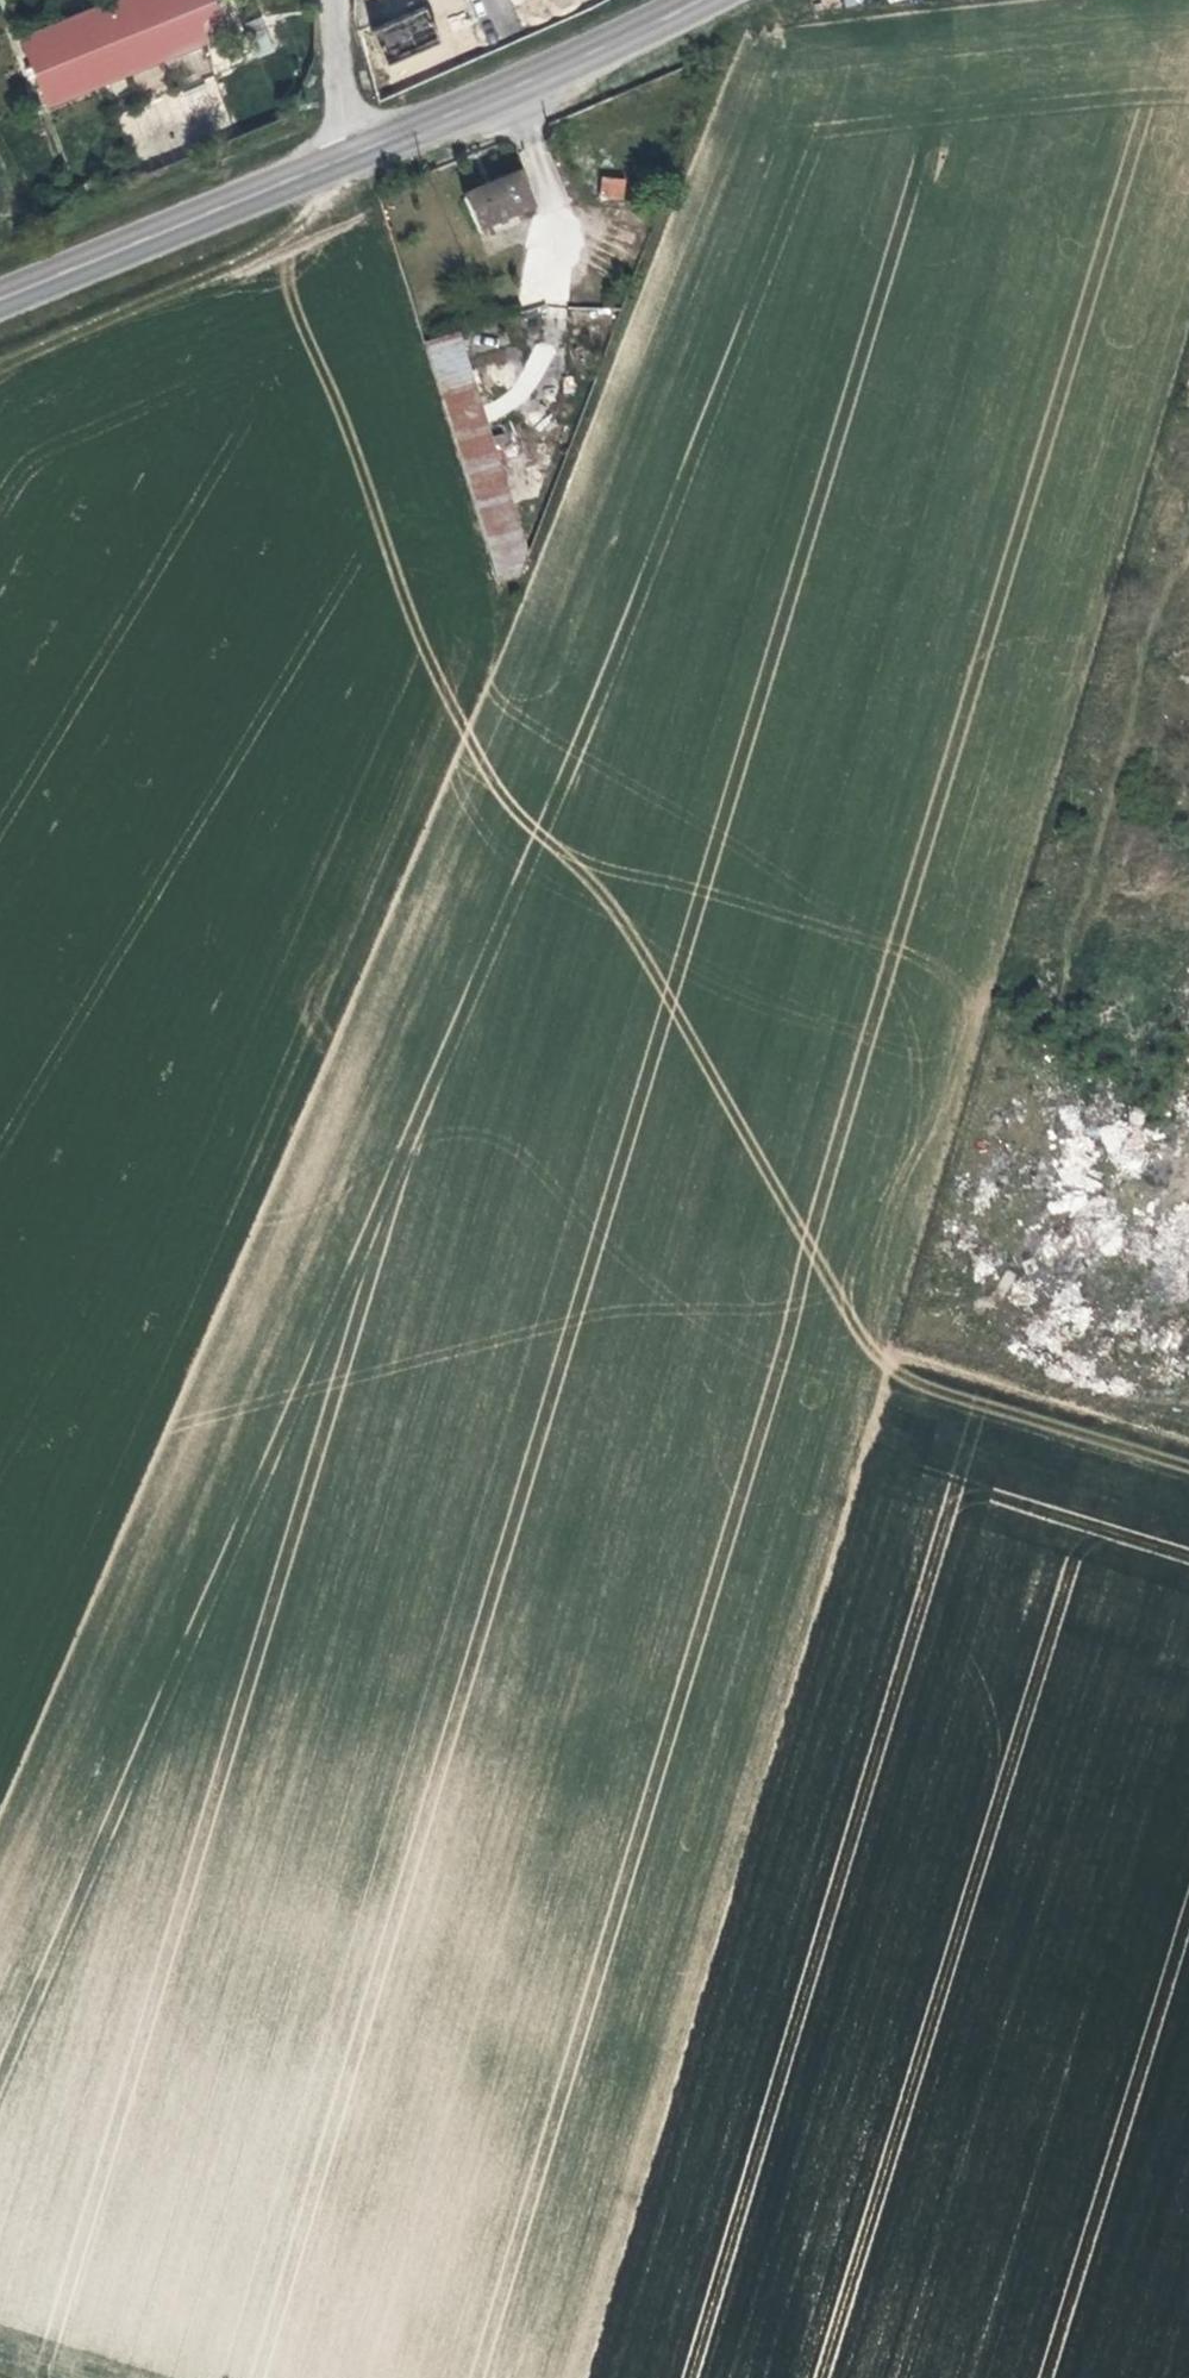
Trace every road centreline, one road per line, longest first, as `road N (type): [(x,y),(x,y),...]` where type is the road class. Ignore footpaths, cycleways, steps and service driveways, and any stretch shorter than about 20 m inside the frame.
road 1 (primary): [(0,292),(360,153),(703,0)]
road 2 (track): [(360,153),(312,238),(25,358),(0,384)]

